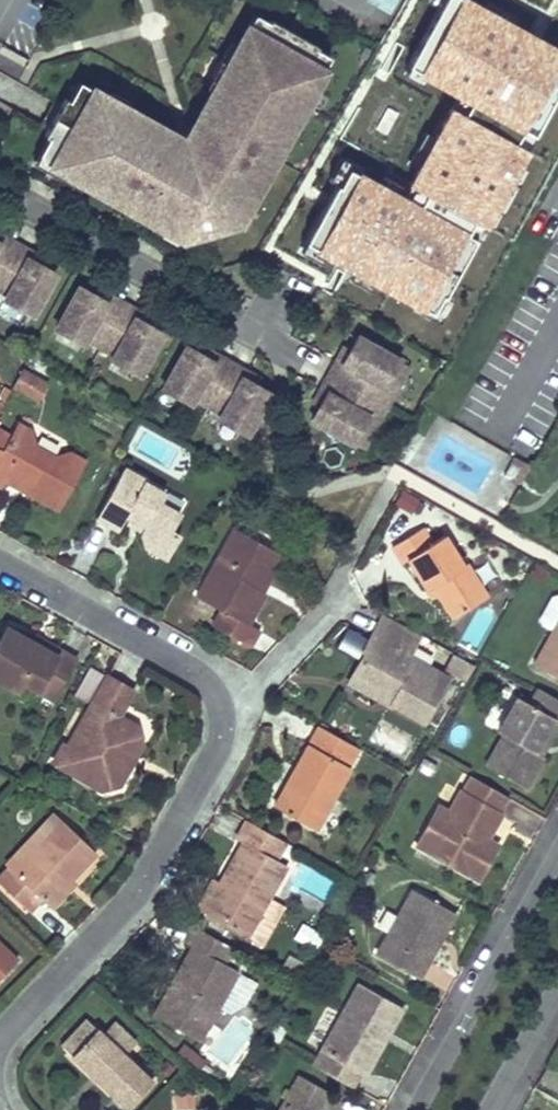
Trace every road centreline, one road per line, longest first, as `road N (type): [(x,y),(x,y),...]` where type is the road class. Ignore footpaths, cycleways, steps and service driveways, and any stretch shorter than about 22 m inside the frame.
road 1 (residential): [(0,564),(197,675),(217,703),(221,725),(217,749),(153,868),(0,1039)]
road 2 (residential): [(0,196),(273,350)]
road 3 (residential): [(557,863),(417,1109)]
road 4 (residential): [(491,1109),(557,991)]

